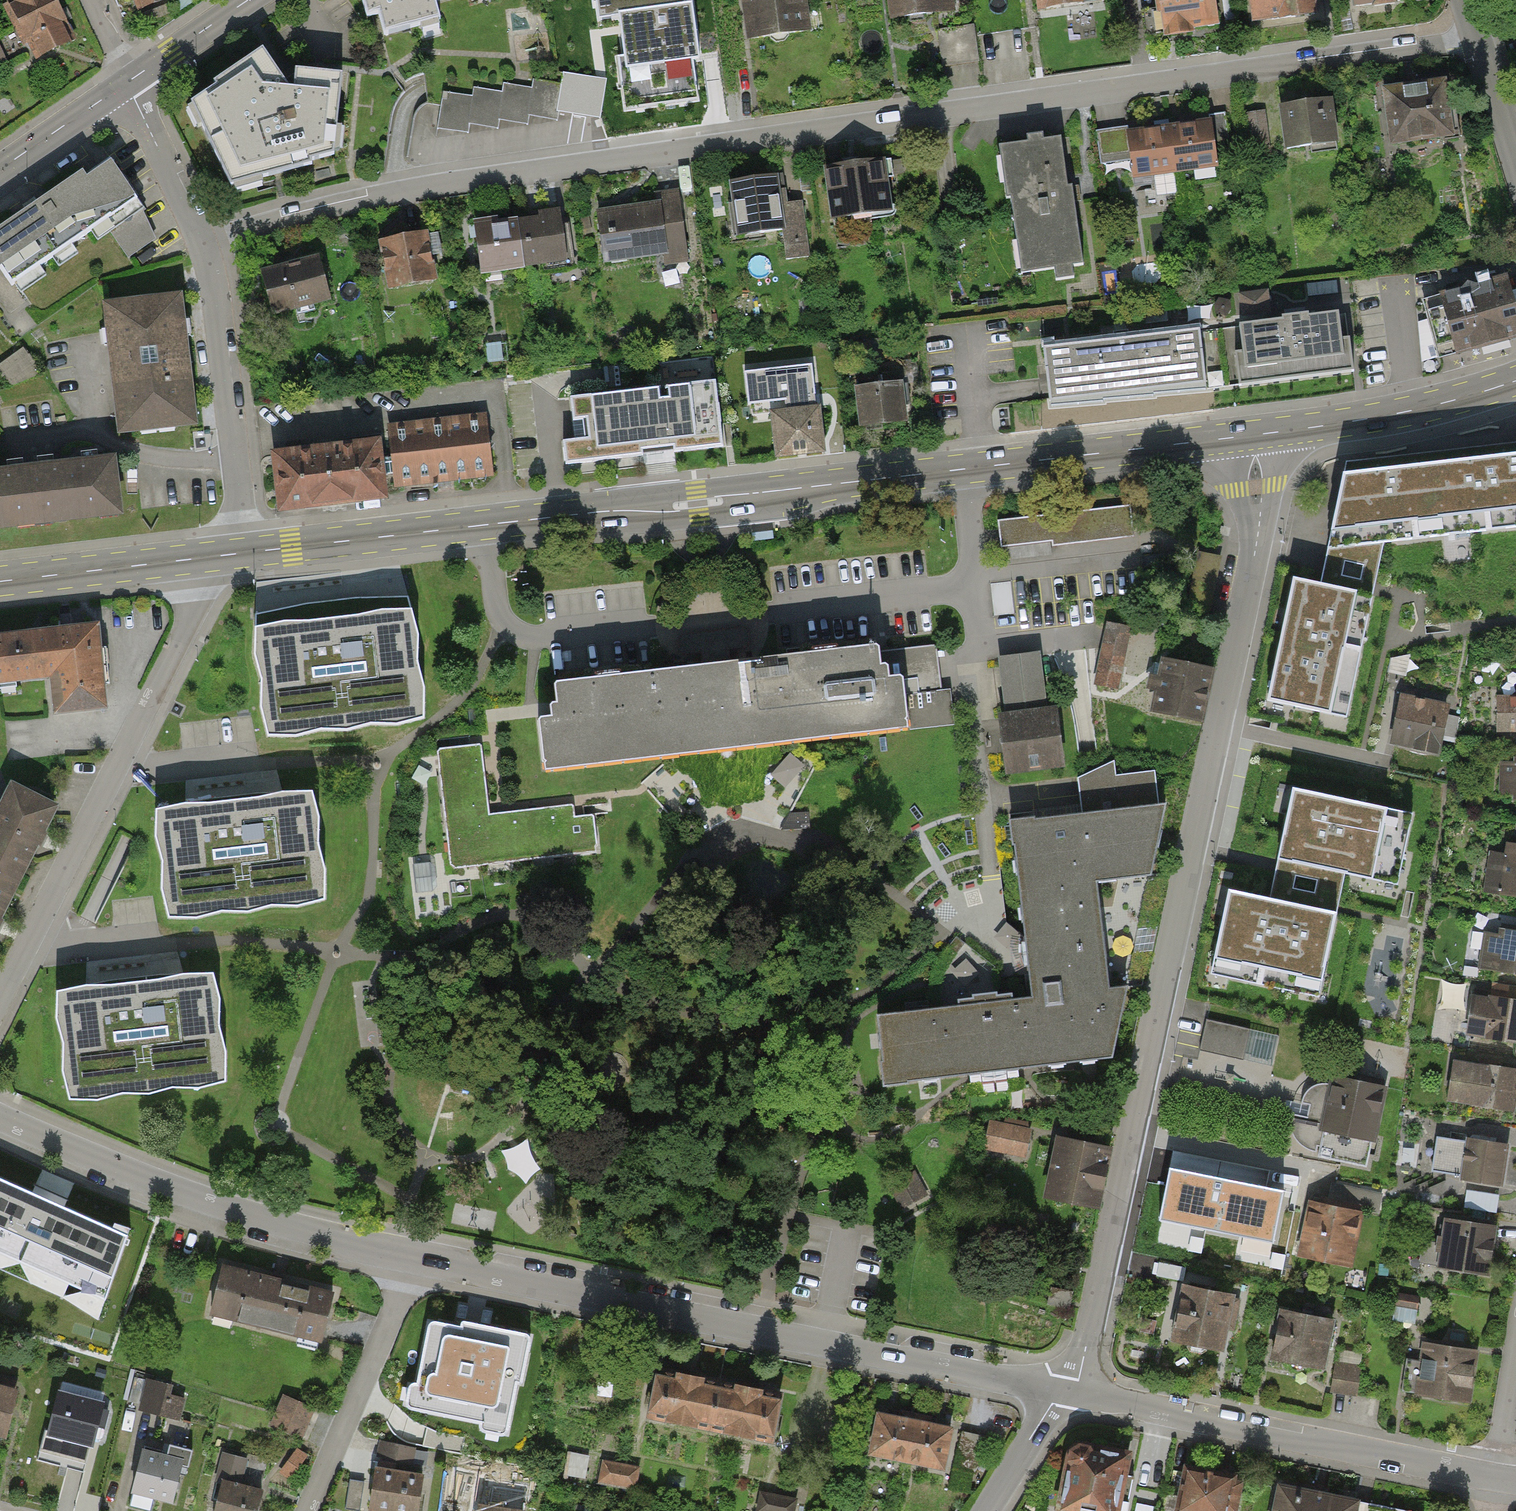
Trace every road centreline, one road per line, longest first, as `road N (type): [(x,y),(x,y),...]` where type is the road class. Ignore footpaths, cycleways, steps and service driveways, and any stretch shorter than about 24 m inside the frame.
road 1 (residential): [(1477,42),(442,187),(203,247)]
road 2 (secondary): [(238,556),(1255,436)]
road 3 (tertiary): [(1255,436),(1254,549),(1078,1379),(1063,1393)]
road 4 (residential): [(411,1259),(1063,1393)]
road 5 (residential): [(201,560),(204,583),(0,997)]
road 6 (residential): [(1063,1393),(1495,1478)]
road 7 (residential): [(0,1119),(234,1214),(411,1259)]
road 8 (unclassified): [(203,247),(238,556)]
road 9 (residential): [(411,1259),(310,1510)]
road 10 (secondary): [(1255,436),(1415,410),(1515,381)]
road 11 (secondary): [(0,582),(201,560)]
road 12 (unclassified): [(128,82),(203,247)]
road 13 (primary): [(0,170),(128,82)]
road 14 (primary): [(128,82),(248,0)]
road 15 (tertiary): [(1063,1393),(984,1510)]
road 16 (residential): [(1515,1340),(1495,1478)]
road 17 (residential): [(1477,42),(1515,164)]

